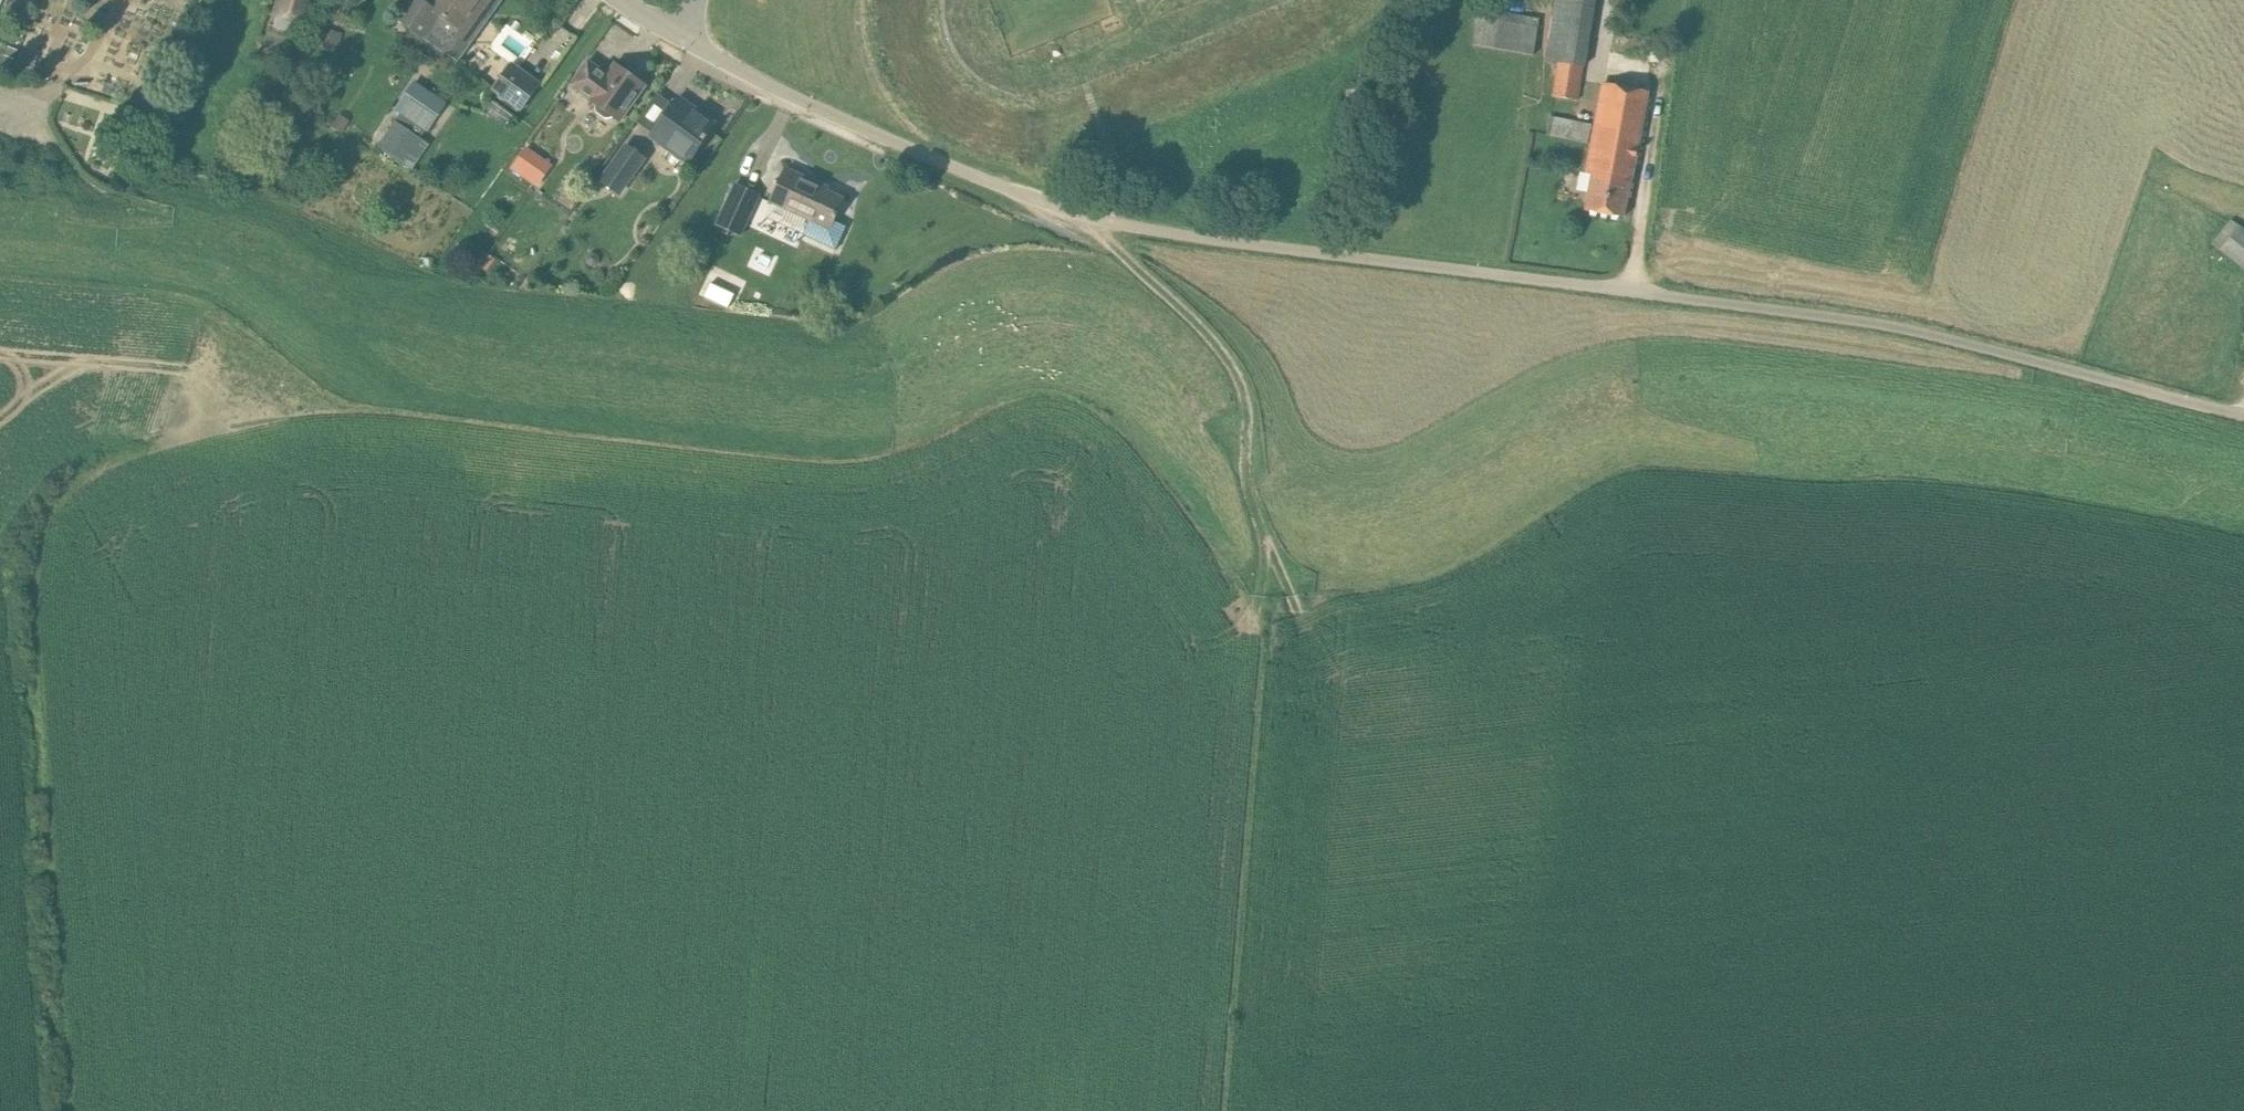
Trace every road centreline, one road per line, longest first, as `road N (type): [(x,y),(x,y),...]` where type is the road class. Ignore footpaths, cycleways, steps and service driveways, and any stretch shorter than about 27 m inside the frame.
road 1 (unclassified): [(2243,415),(1865,320),(1109,221),(933,159),(685,40)]
road 2 (track): [(1081,214),(1217,340),(1243,375),(1247,496),(1290,594)]

